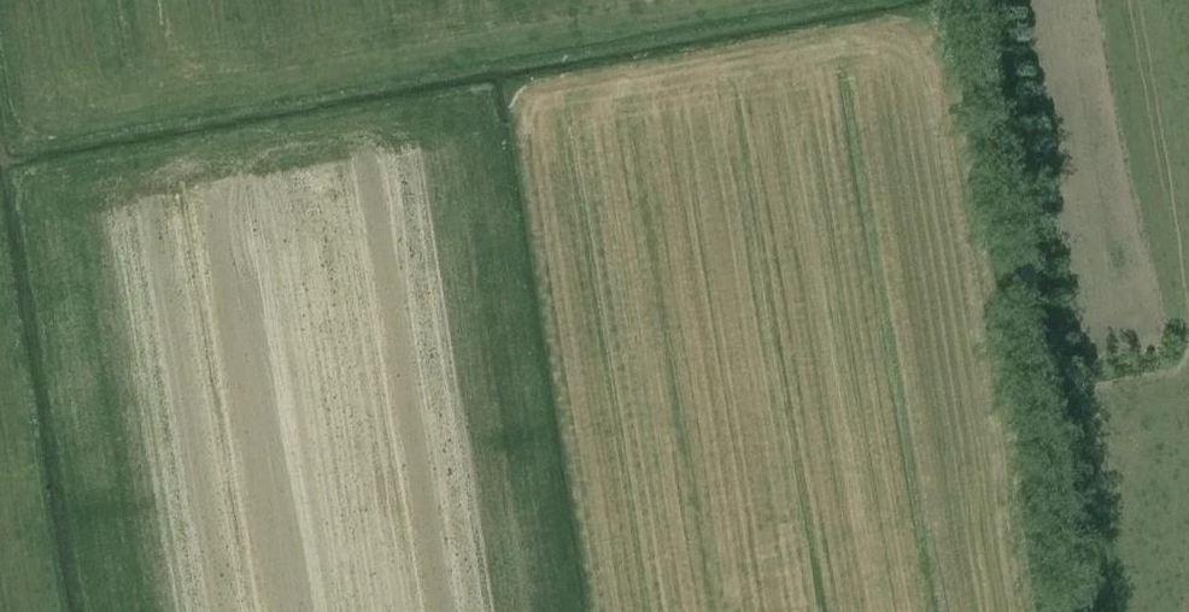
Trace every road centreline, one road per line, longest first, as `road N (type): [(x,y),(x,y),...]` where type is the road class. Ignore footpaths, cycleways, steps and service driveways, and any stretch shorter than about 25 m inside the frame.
road 1 (unclassified): [(1089,611),(980,0)]

